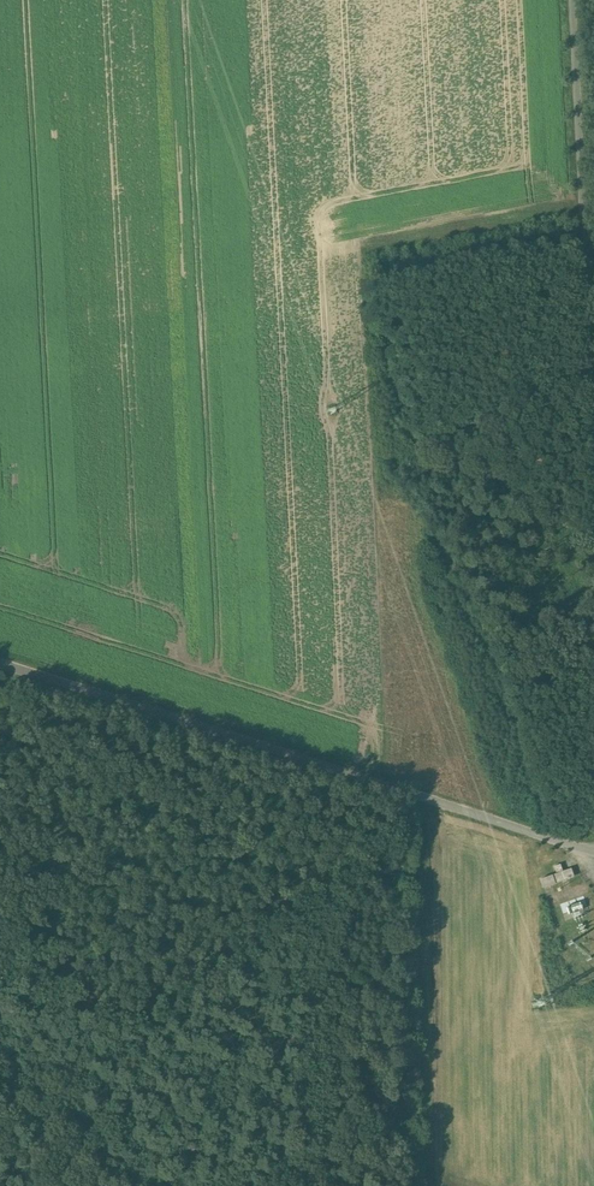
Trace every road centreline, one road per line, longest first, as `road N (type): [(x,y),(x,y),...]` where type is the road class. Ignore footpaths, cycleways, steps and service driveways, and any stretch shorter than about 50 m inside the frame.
road 1 (unclassified): [(0,664),(593,852)]
road 2 (unclassified): [(593,369),(575,0)]

